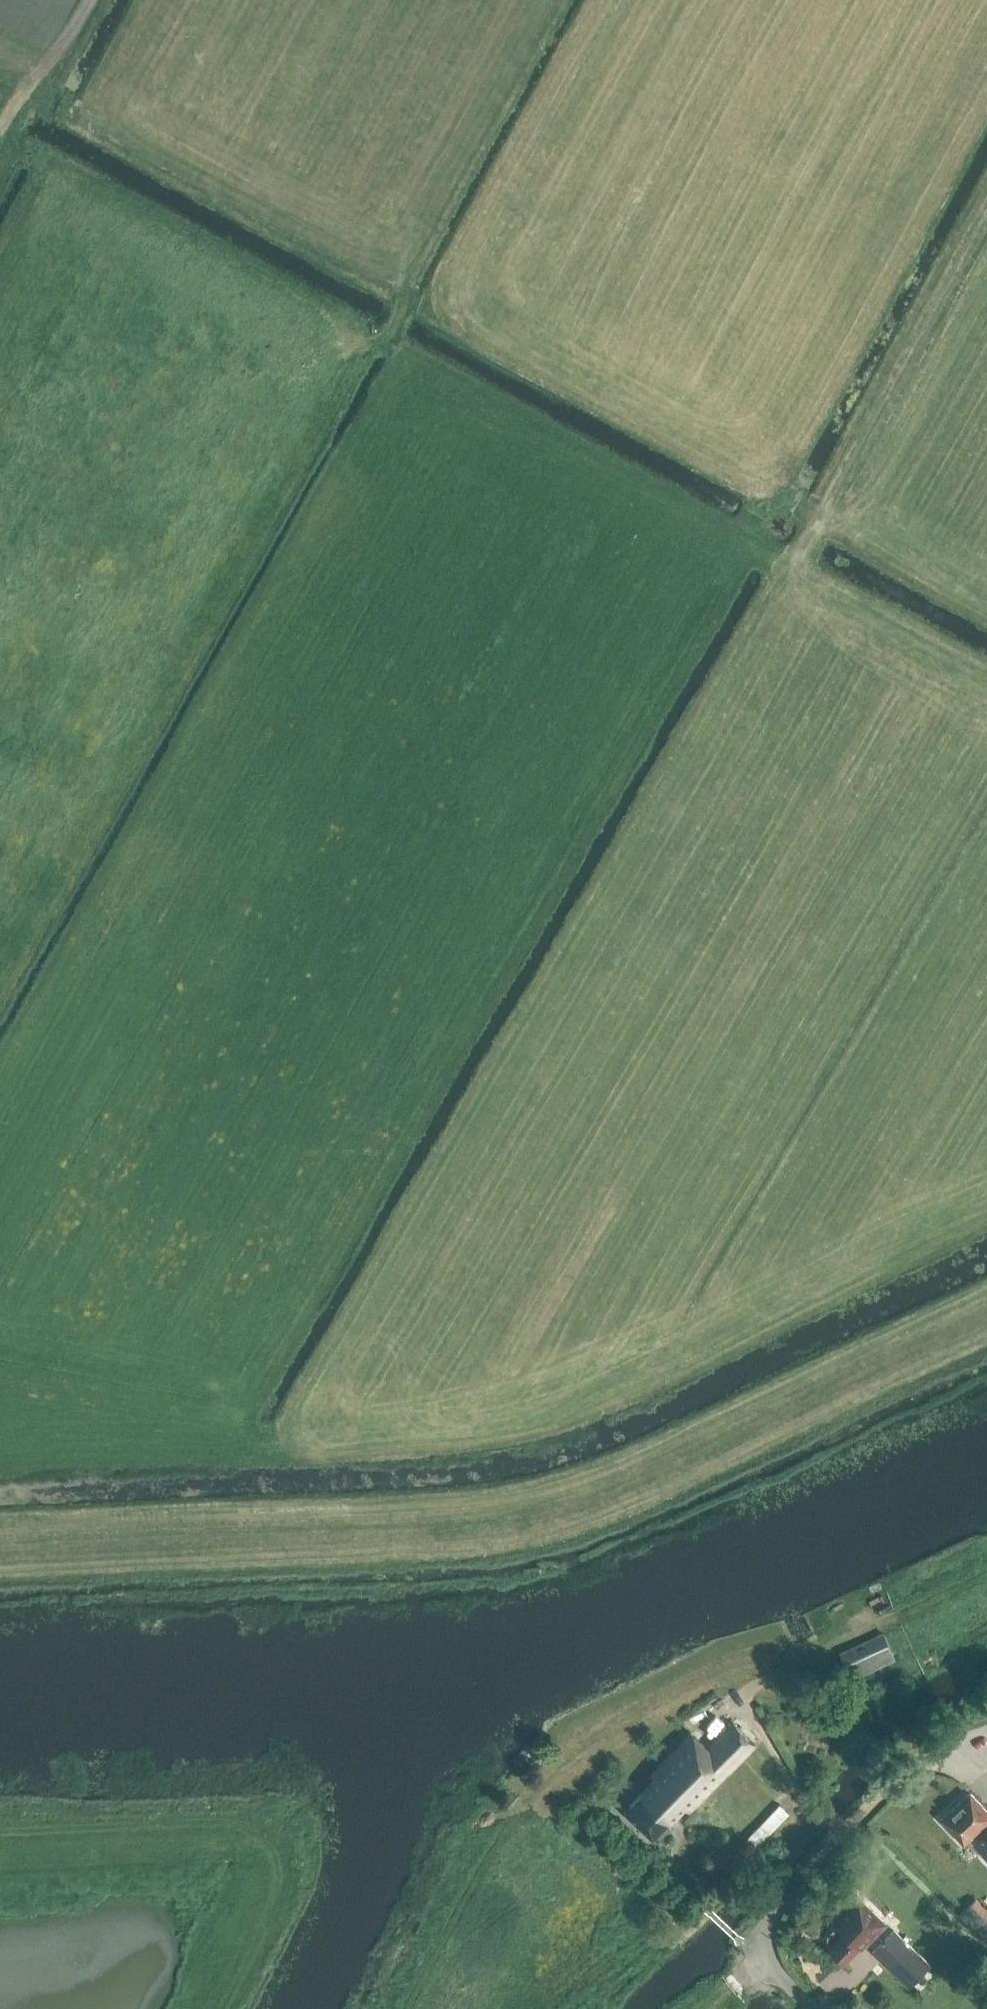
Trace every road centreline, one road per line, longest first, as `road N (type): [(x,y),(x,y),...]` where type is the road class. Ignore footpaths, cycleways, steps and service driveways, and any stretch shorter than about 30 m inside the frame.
road 1 (unclassified): [(798,2008),(765,1977),(760,1942),(837,1847)]

